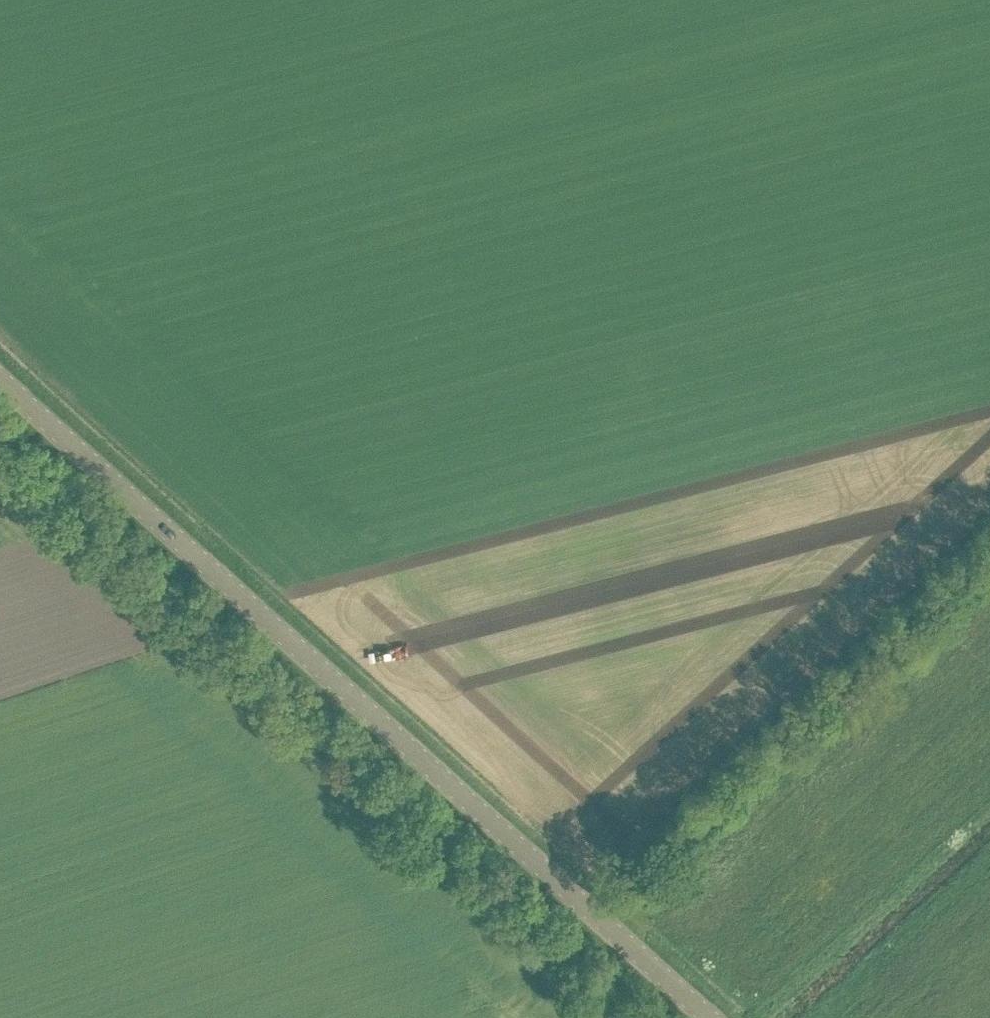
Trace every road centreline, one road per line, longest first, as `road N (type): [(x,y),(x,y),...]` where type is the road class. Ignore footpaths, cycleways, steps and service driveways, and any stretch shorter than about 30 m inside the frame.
road 1 (tertiary): [(705,1017),(0,378)]

